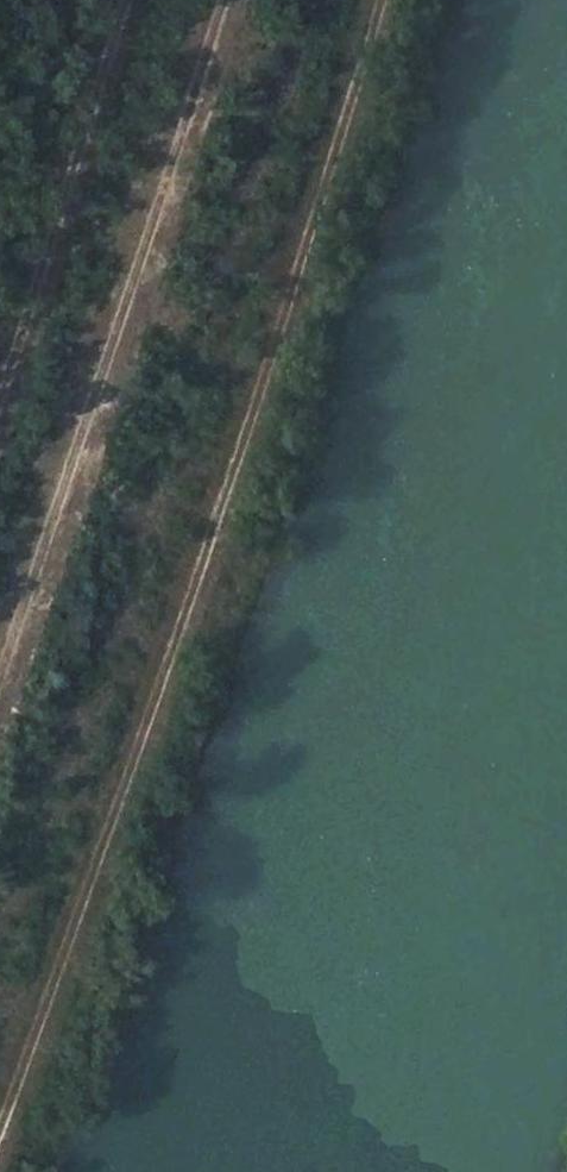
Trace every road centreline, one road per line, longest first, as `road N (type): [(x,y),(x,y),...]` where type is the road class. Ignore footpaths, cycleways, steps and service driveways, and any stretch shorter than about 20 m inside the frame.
road 1 (track): [(210,0),(72,466),(0,671)]
road 2 (track): [(0,370),(125,0)]

